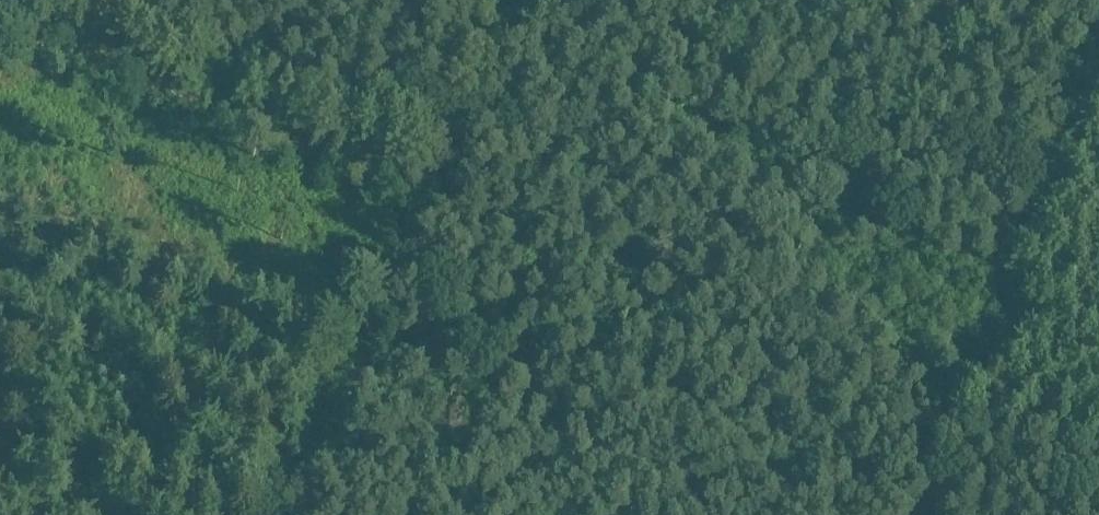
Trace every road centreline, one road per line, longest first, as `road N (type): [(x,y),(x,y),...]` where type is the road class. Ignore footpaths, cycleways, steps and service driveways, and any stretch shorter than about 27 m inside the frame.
road 1 (track): [(0,37),(320,151),(402,259),(959,424),(1098,55)]

